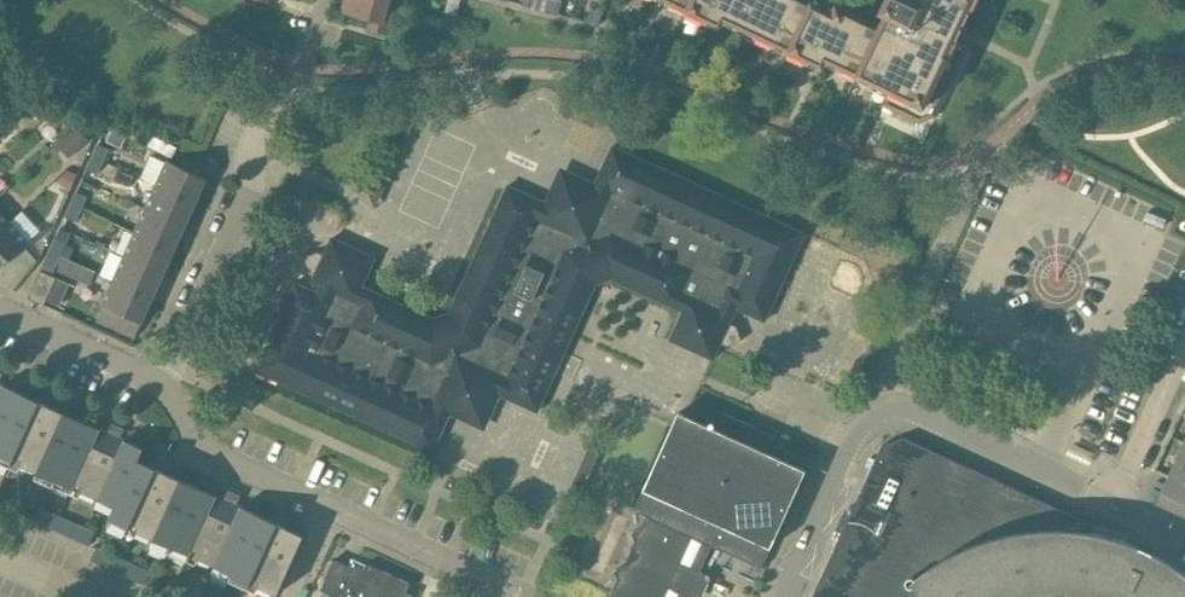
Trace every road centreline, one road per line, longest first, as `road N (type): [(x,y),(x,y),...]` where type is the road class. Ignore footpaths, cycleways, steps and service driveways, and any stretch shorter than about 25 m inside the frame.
road 1 (residential): [(1118,504),(914,409),(875,409),(793,596)]
road 2 (residential): [(279,120),(162,386)]
road 3 (residential): [(329,508),(213,452),(162,386)]
road 4 (residential): [(510,587),(329,508)]
road 5 (residential): [(162,386),(0,312)]

